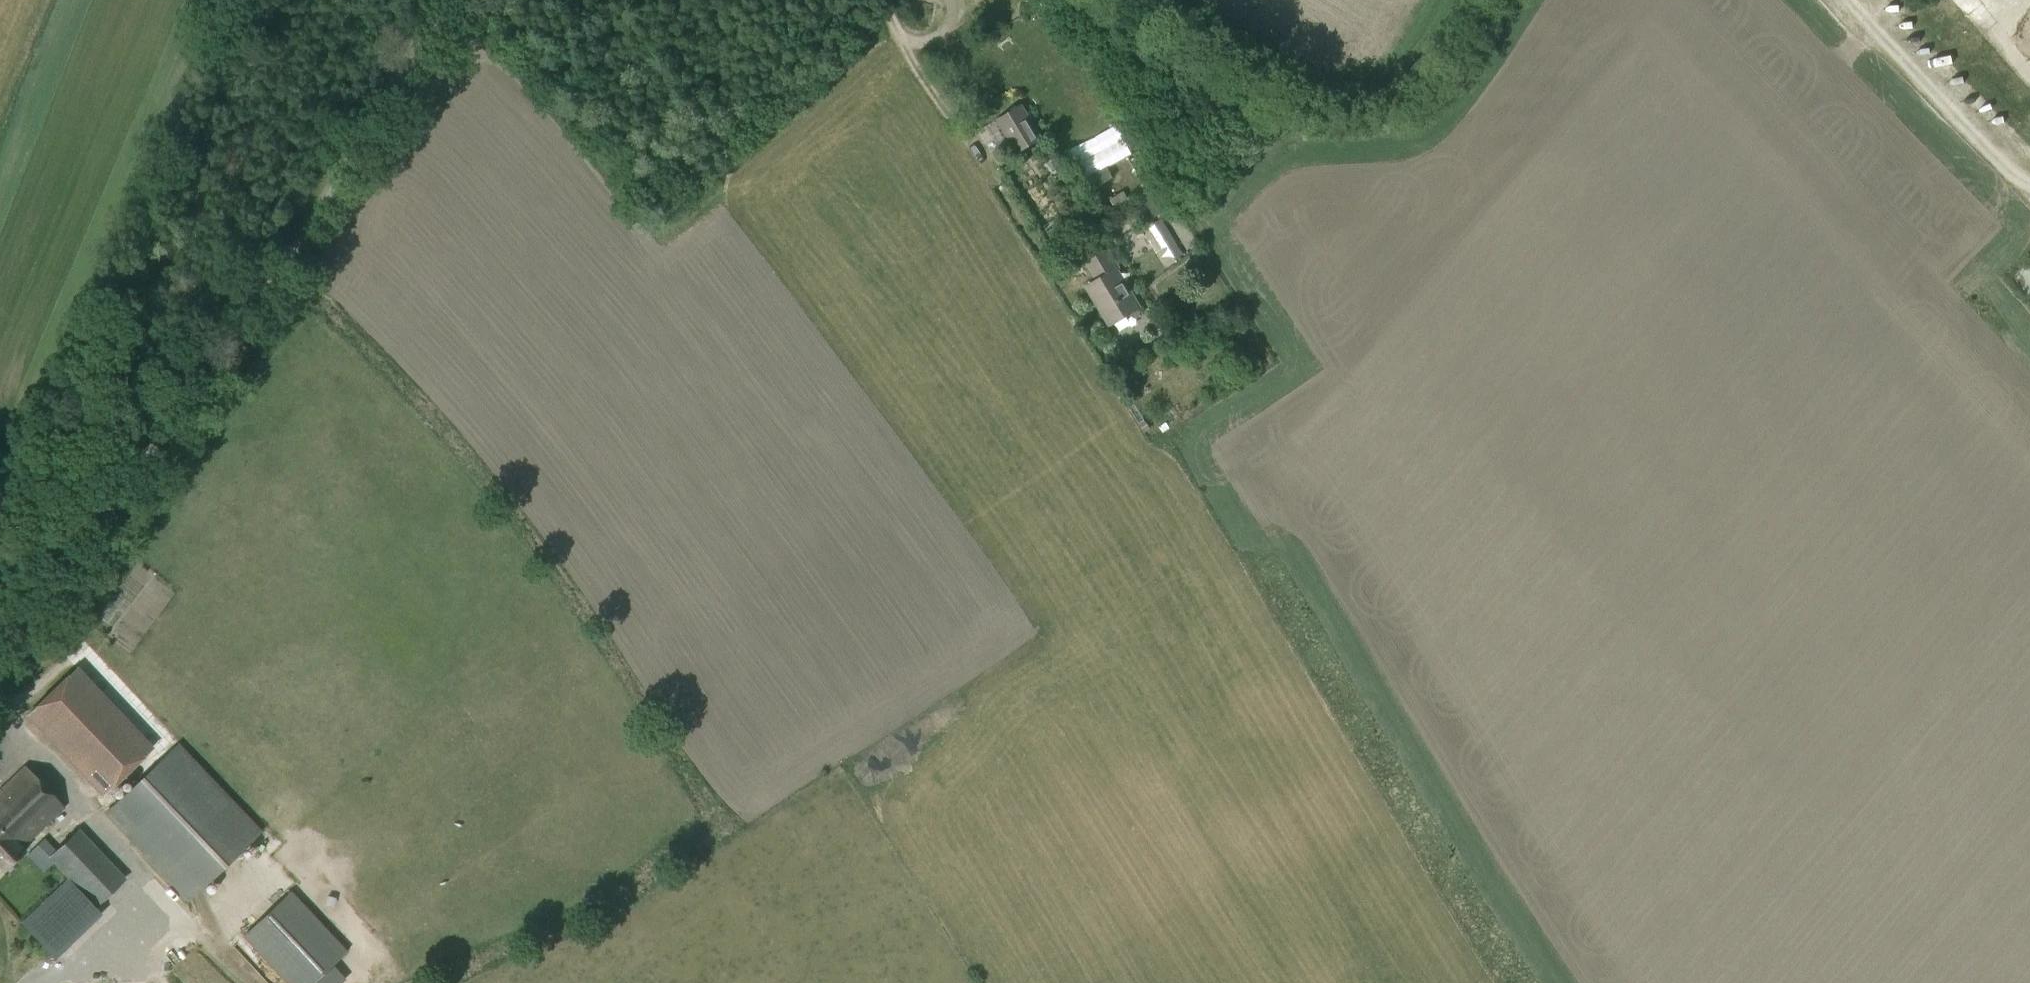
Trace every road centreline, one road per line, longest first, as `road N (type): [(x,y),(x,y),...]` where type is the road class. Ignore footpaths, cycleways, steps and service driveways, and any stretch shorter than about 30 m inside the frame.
road 1 (unclassified): [(0,616),(239,306),(422,0)]

